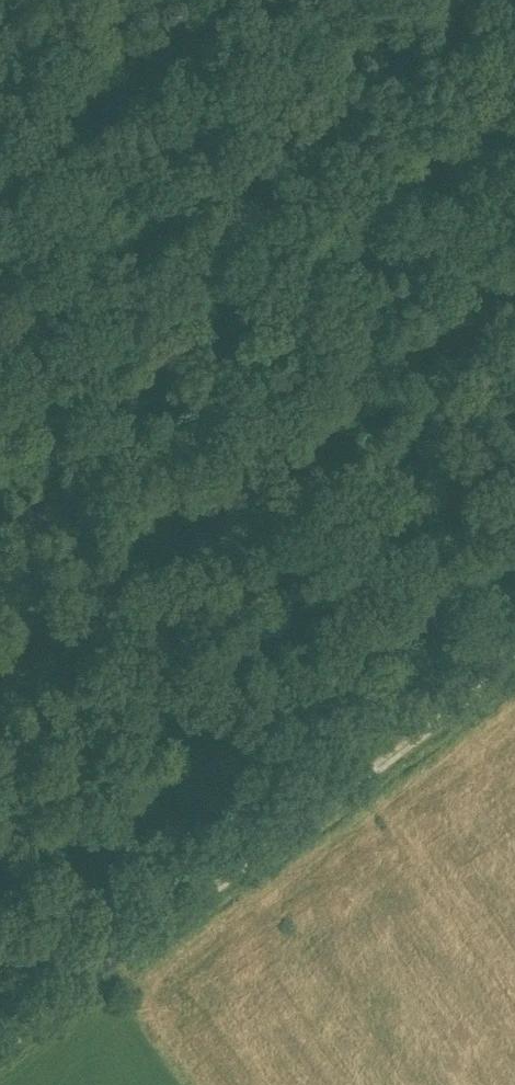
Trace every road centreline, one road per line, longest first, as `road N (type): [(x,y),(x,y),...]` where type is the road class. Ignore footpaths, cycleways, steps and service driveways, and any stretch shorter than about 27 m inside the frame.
road 1 (track): [(0,1048),(514,660)]

